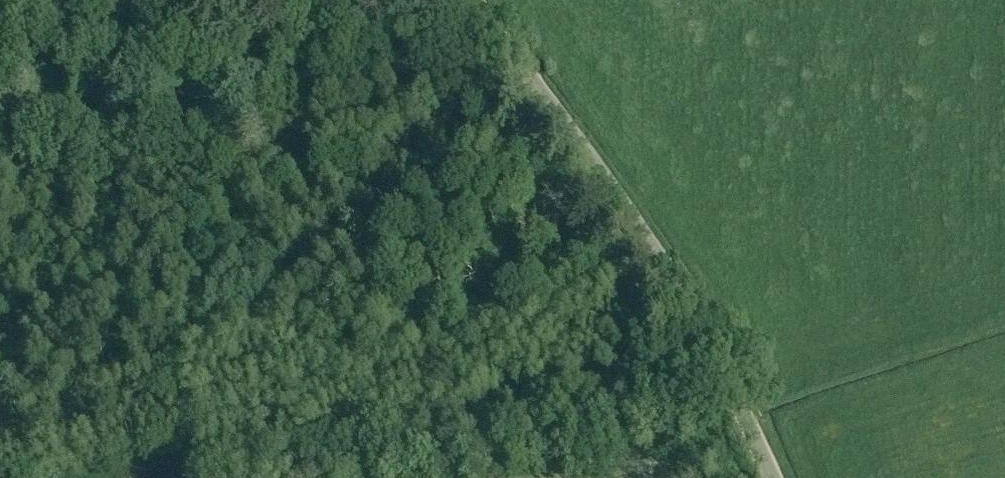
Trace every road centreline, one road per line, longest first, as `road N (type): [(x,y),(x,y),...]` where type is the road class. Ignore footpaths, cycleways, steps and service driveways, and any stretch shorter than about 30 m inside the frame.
road 1 (unclassified): [(772,477),(681,292),(471,0)]

